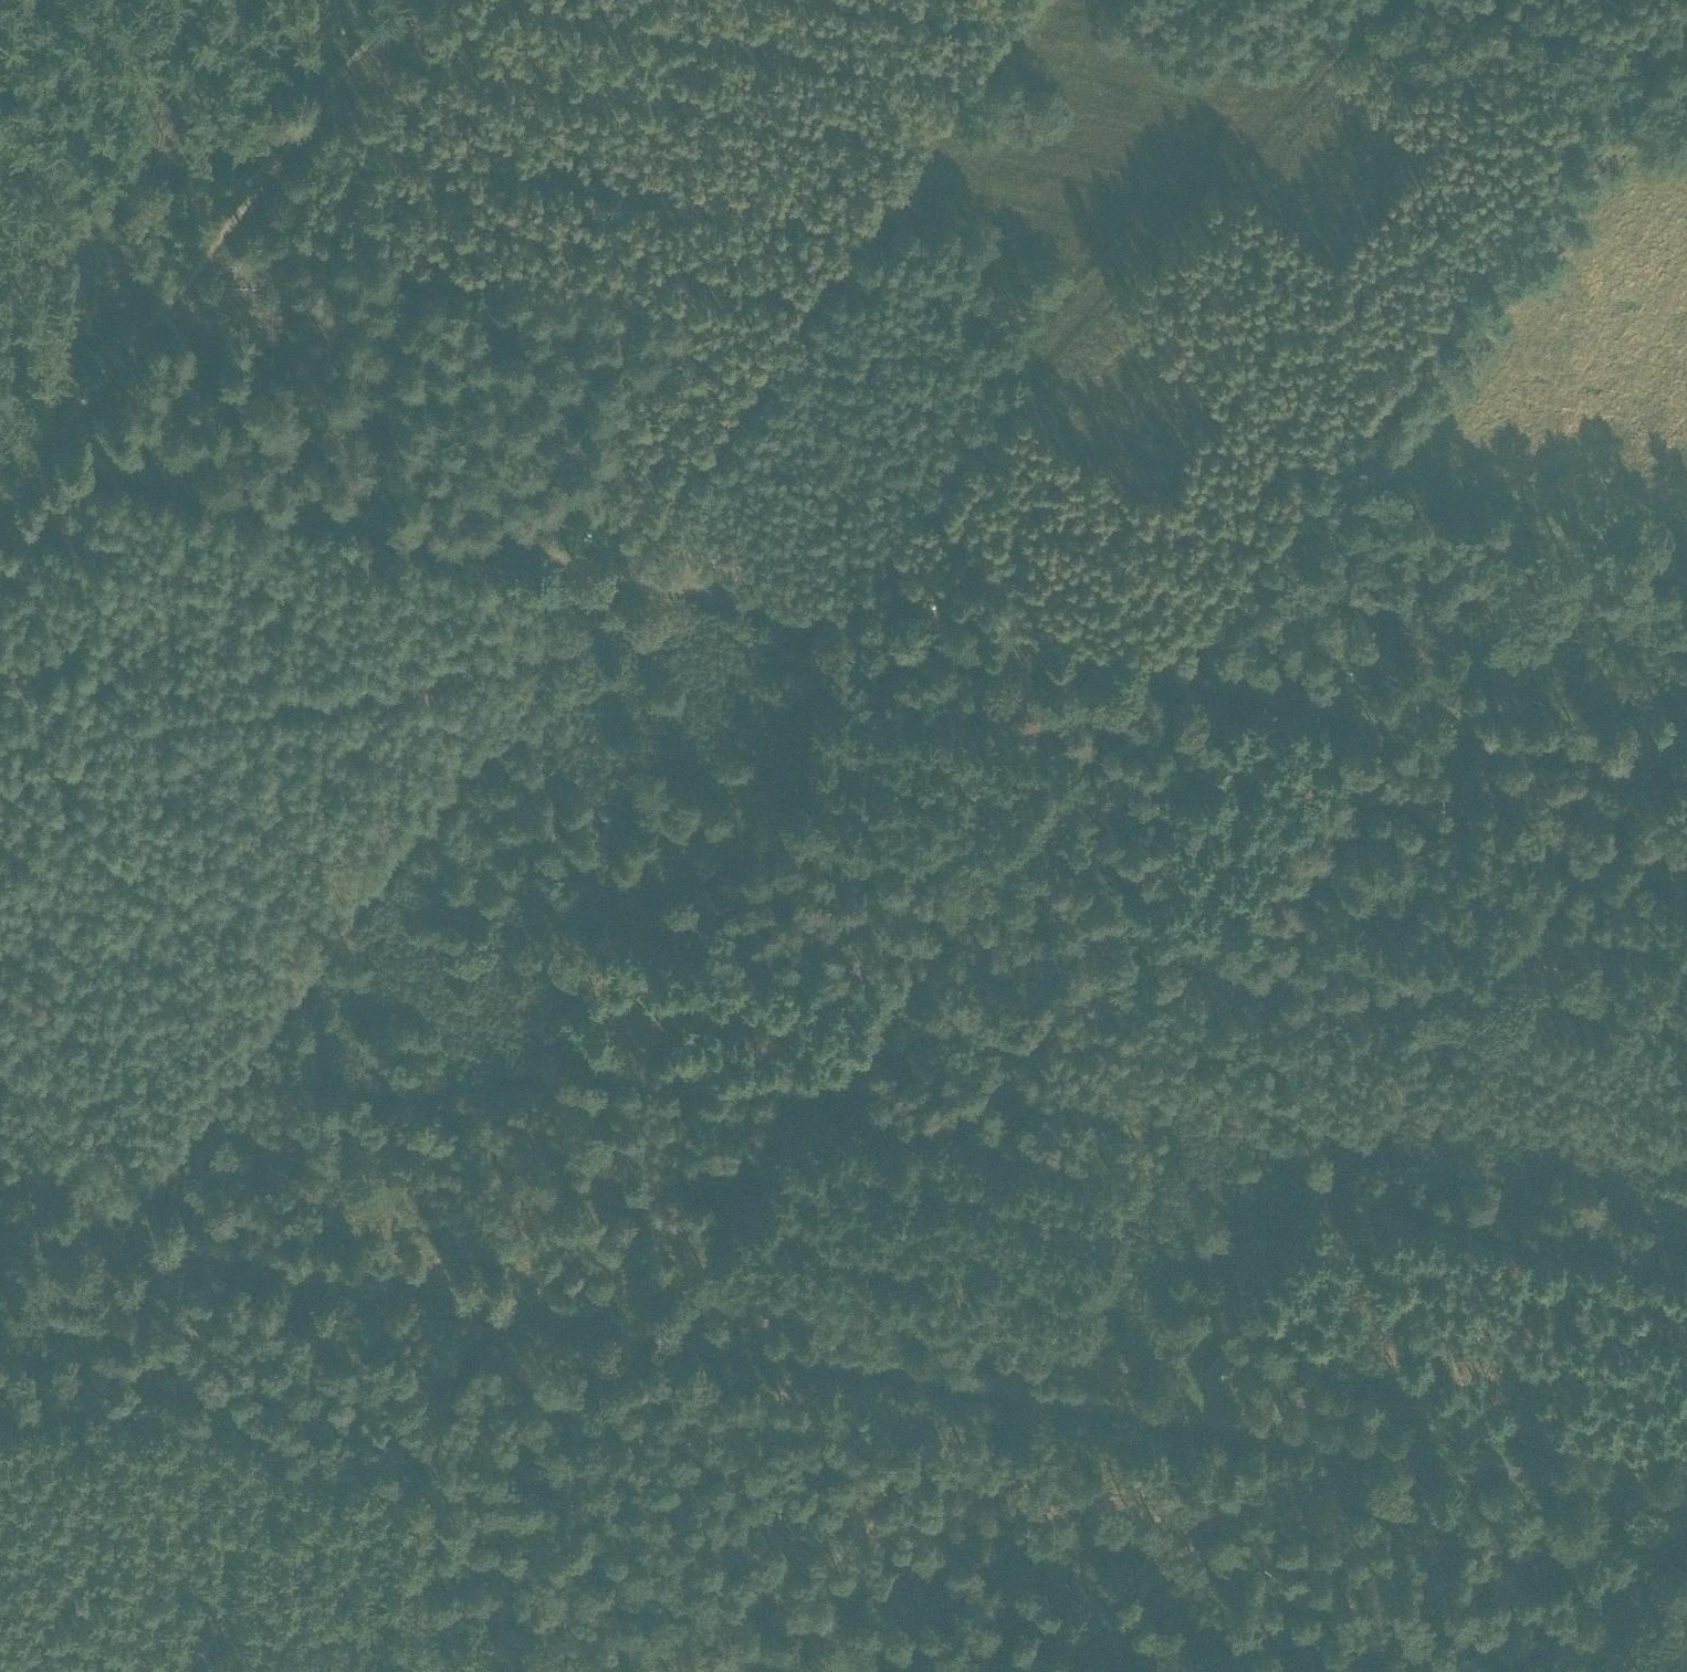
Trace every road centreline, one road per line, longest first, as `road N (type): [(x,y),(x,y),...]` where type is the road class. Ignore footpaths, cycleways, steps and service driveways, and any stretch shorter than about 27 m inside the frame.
road 1 (track): [(1686,1498),(1159,1412),(542,1278),(0,1183)]
road 2 (track): [(394,0),(0,501)]
road 3 (track): [(1573,1671),(1680,1497)]

